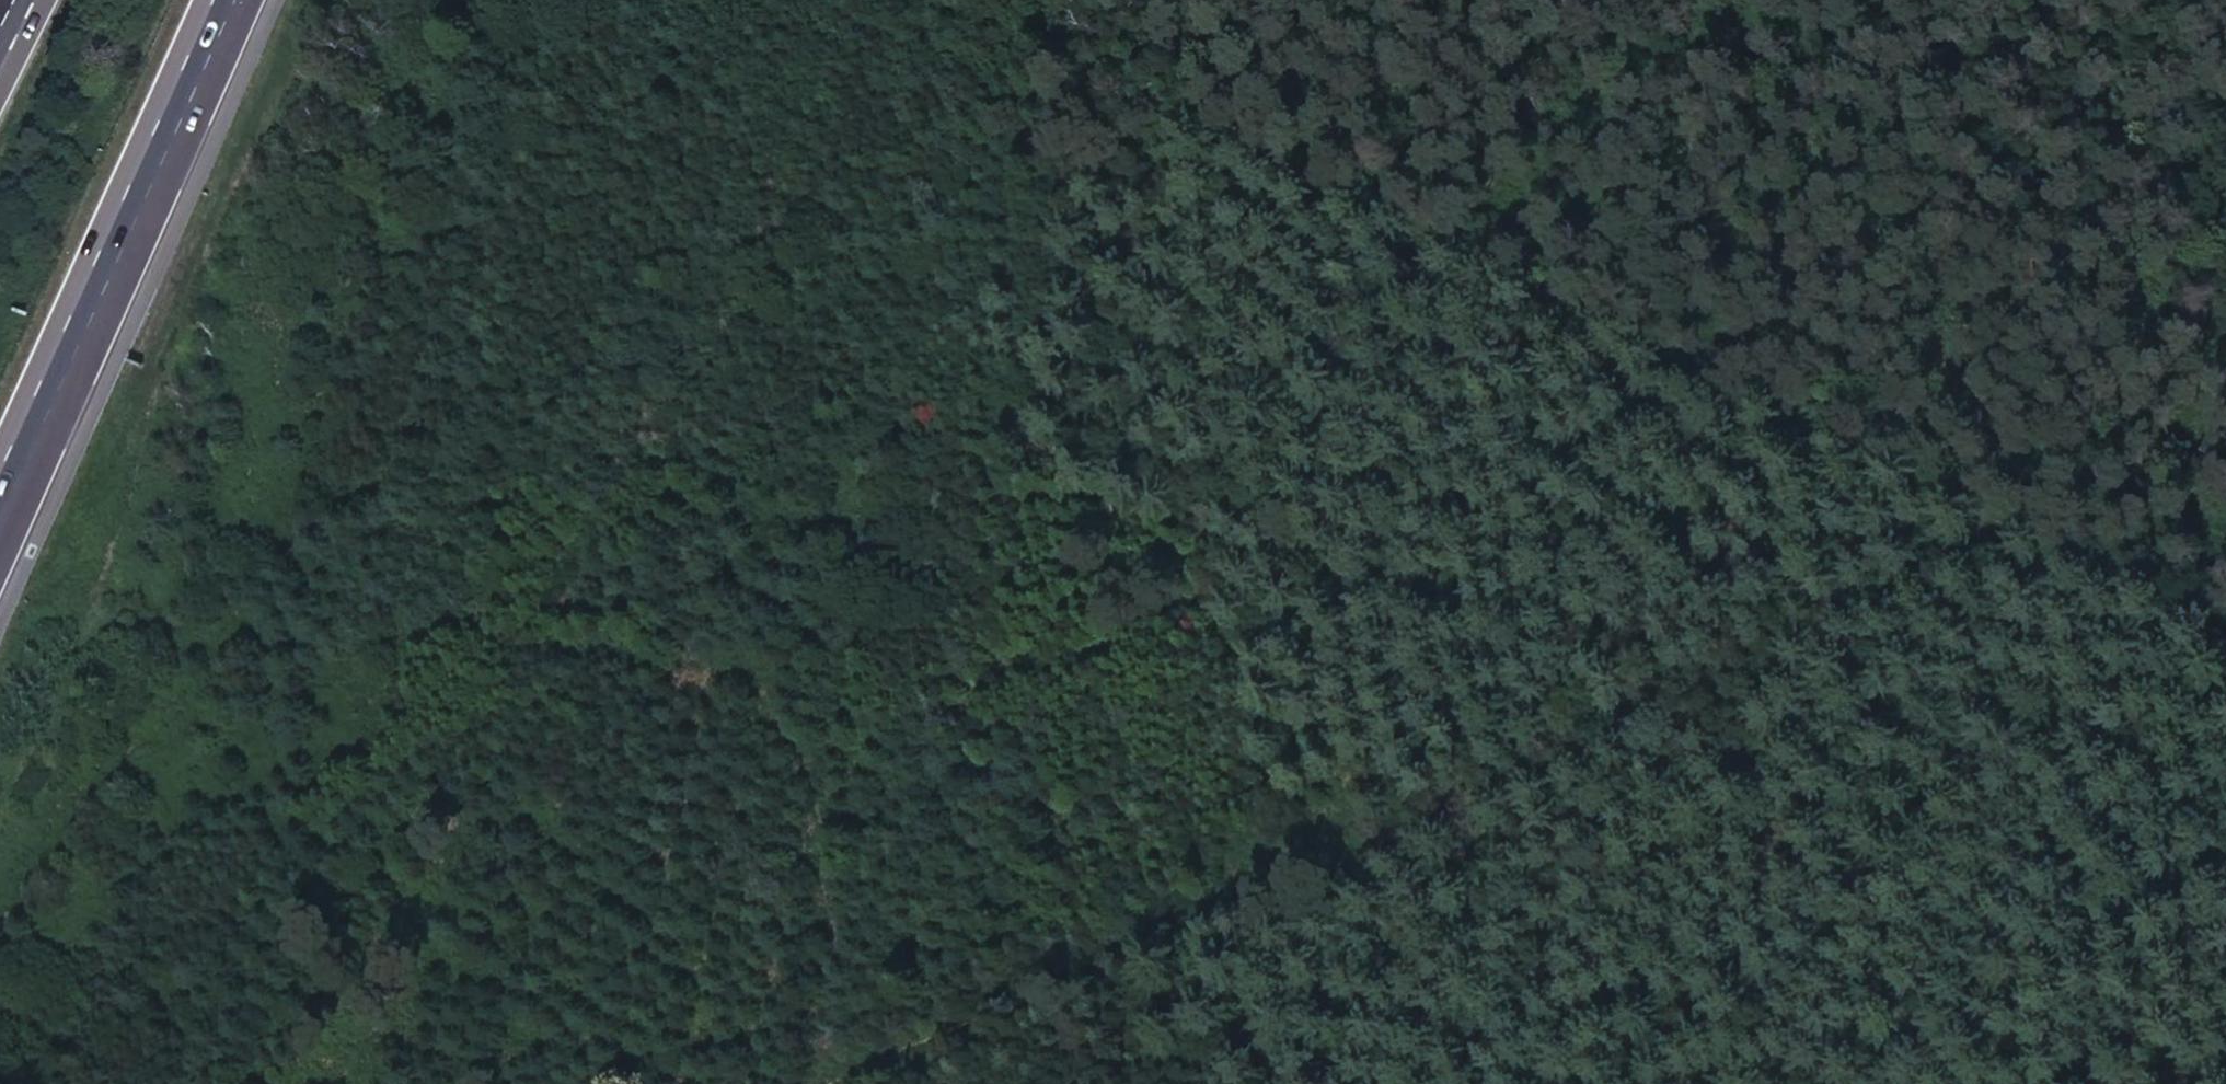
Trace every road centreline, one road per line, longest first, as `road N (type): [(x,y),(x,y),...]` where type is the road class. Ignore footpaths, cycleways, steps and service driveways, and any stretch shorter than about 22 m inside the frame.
road 1 (trunk): [(0,491),(223,0)]

